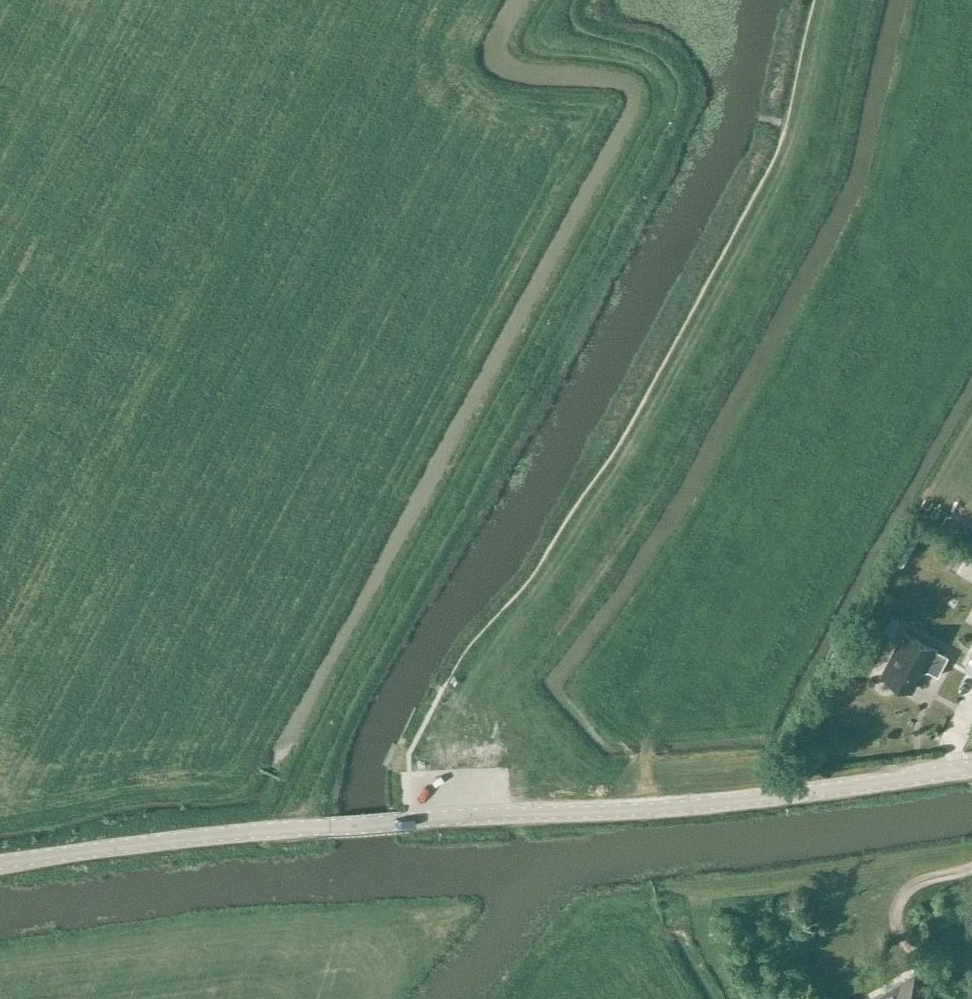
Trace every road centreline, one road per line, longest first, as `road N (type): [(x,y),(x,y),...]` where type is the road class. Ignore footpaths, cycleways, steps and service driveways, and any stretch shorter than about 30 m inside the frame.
road 1 (tertiary): [(0,861),(255,832),(688,806),(971,769)]

